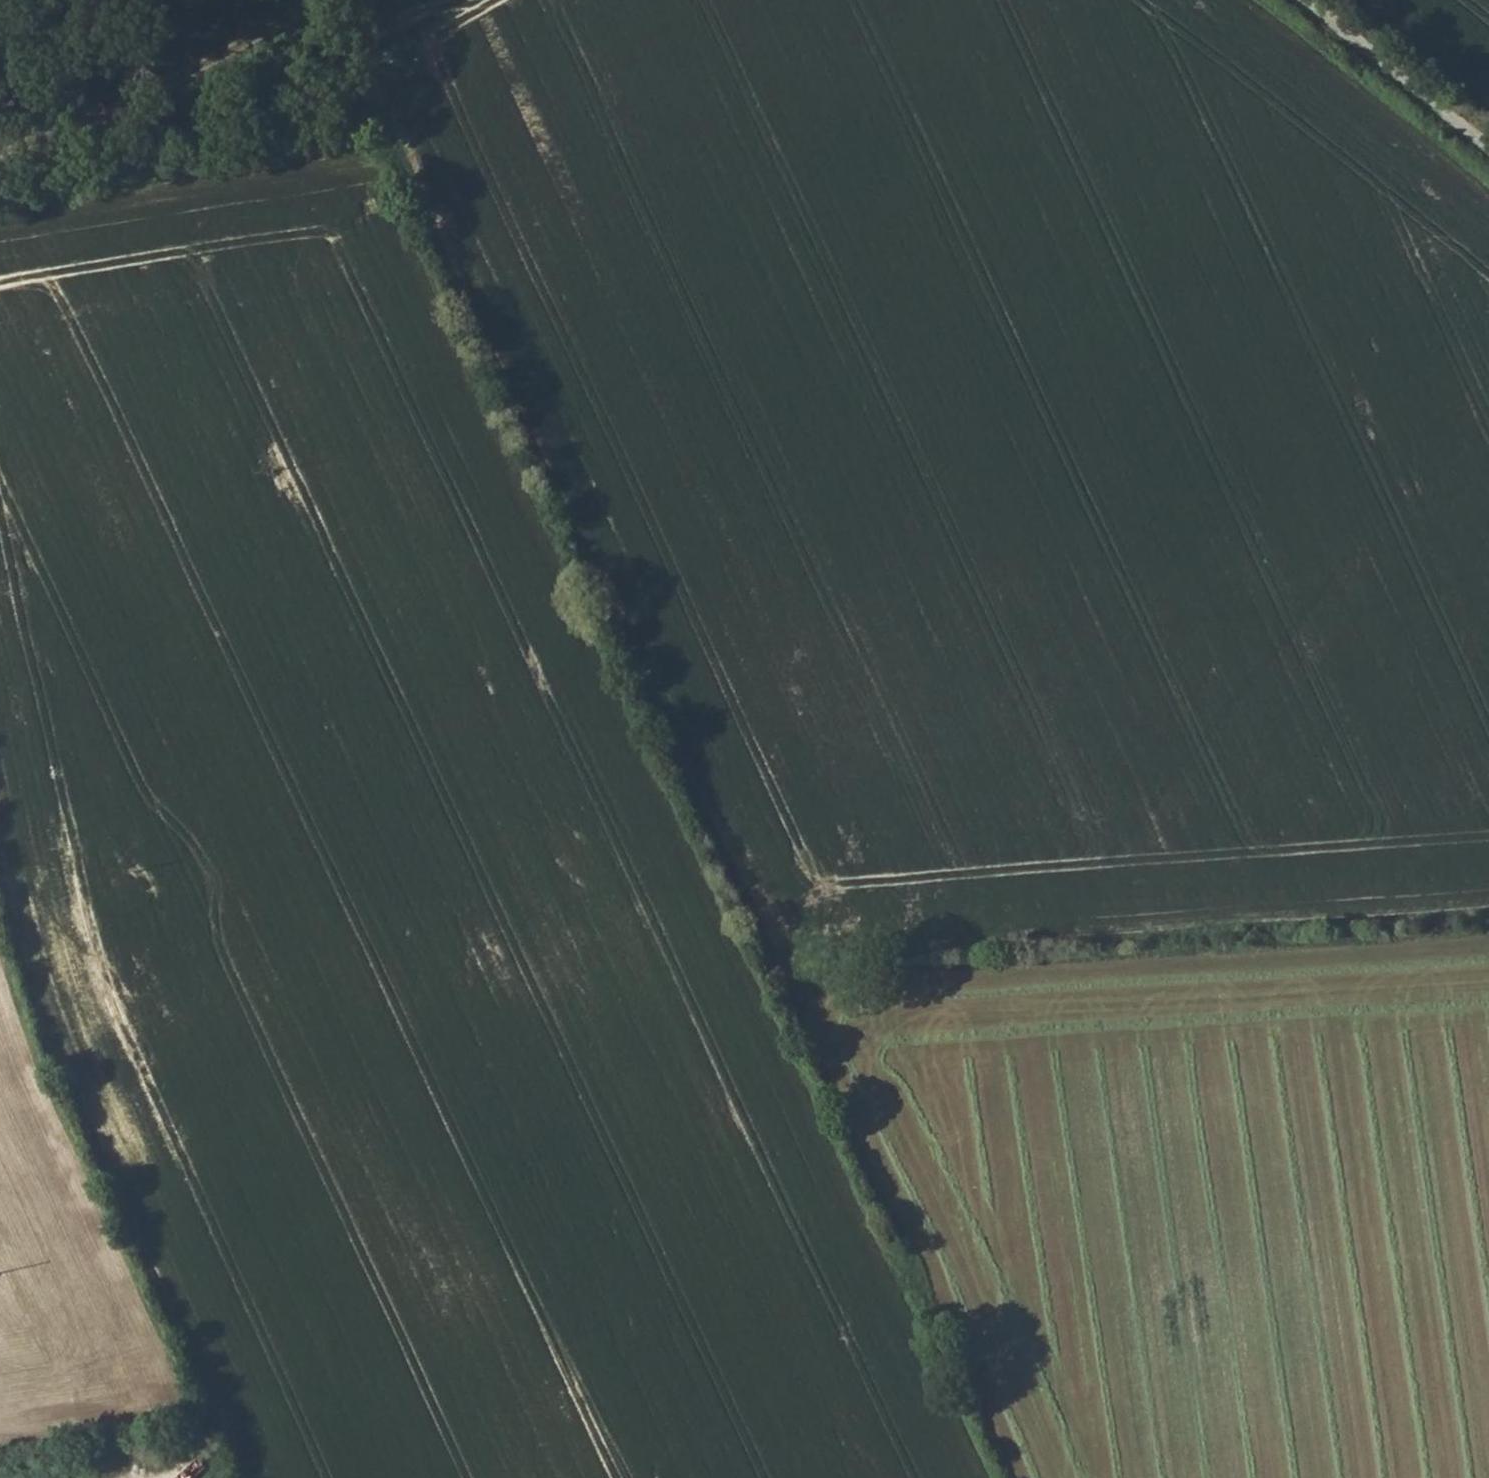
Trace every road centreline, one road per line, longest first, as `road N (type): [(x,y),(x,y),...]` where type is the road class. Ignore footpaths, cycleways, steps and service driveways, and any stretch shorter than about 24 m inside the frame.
road 1 (track): [(0,163),(182,125),(234,95),(315,0)]
road 2 (unclassified): [(1488,147),(1295,0)]

